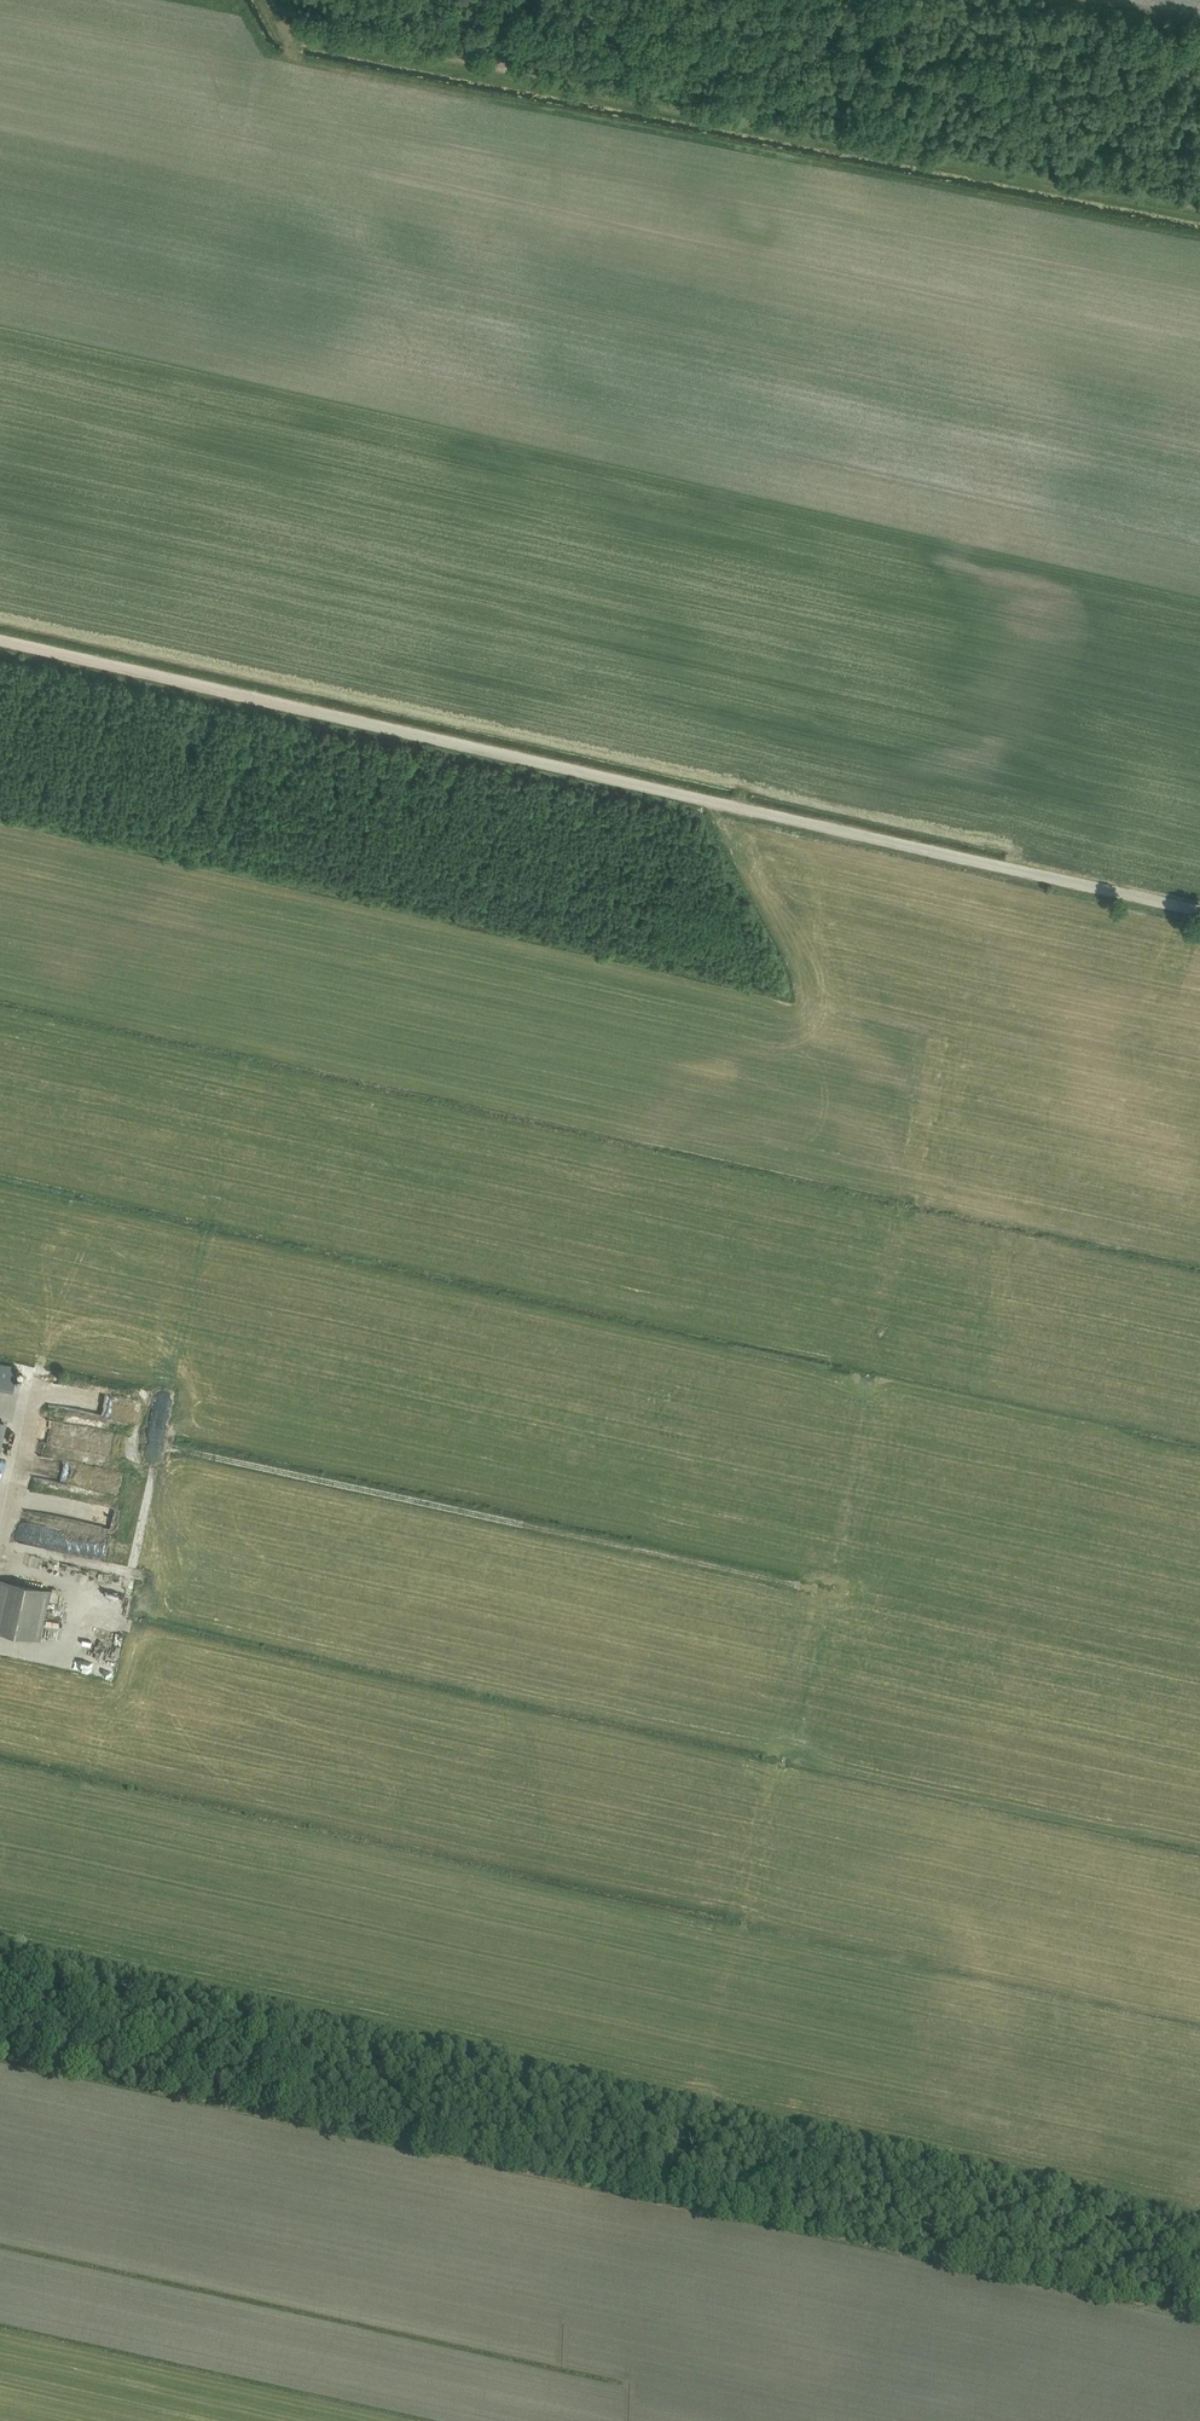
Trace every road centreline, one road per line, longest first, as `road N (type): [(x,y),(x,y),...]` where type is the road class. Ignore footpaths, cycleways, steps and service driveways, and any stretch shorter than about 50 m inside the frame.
road 1 (track): [(0,640),(1199,912)]

